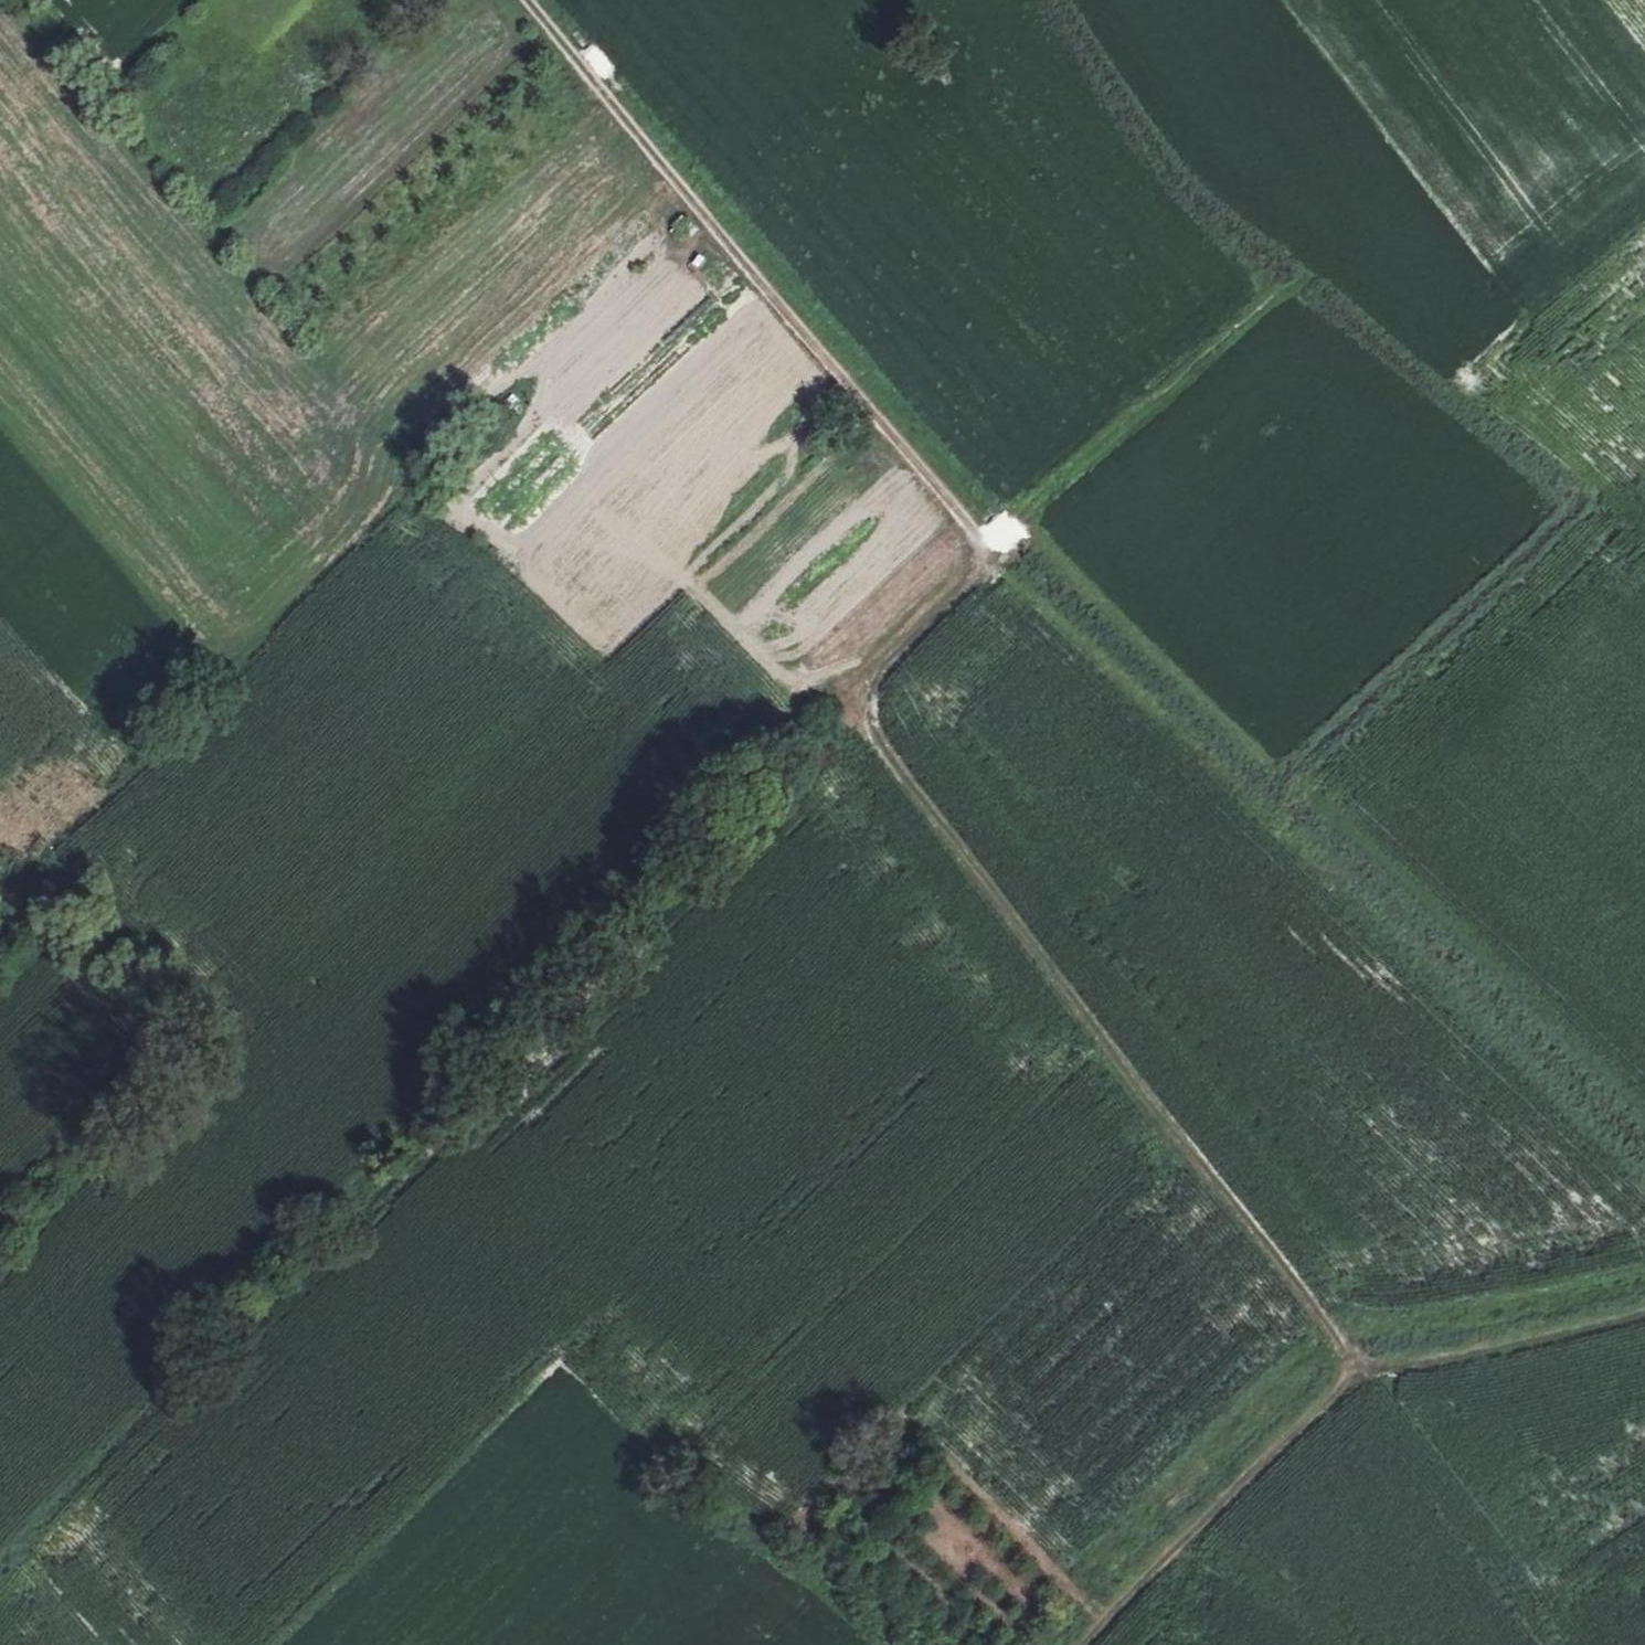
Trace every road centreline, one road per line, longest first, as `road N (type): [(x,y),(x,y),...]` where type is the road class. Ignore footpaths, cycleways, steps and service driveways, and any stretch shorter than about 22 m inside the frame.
road 1 (track): [(530,0),(975,525),(987,549),(981,569),(860,677),(866,716),(1361,1366),(1078,1644)]
road 2 (track): [(1361,1366),(1644,1299)]

